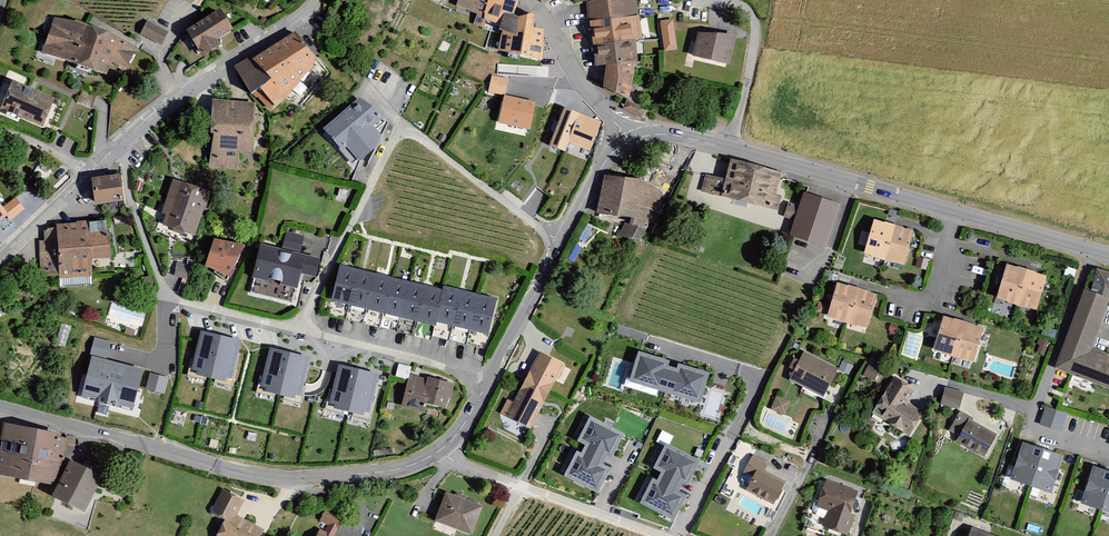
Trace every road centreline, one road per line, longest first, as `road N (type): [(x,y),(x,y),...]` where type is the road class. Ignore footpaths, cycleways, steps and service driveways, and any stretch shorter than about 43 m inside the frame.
road 1 (tertiary): [(0,406),(218,469),(368,475),(439,456),(490,385)]
road 2 (tertiary): [(624,132),(677,132),(1108,251)]
road 3 (residential): [(297,329),(404,125),(552,245)]
road 4 (residential): [(123,144),(130,196),(168,299),(297,329)]
road 5 (residential): [(317,0),(306,23),(123,144)]
road 6 (residential): [(490,385),(467,371),(297,329)]
road 7 (unclassified): [(531,0),(624,132)]
road 8 (tertiary): [(490,385),(552,245)]
road 9 (tertiary): [(552,245),(607,146),(624,132)]
road 10 (residential): [(88,175),(0,260)]

